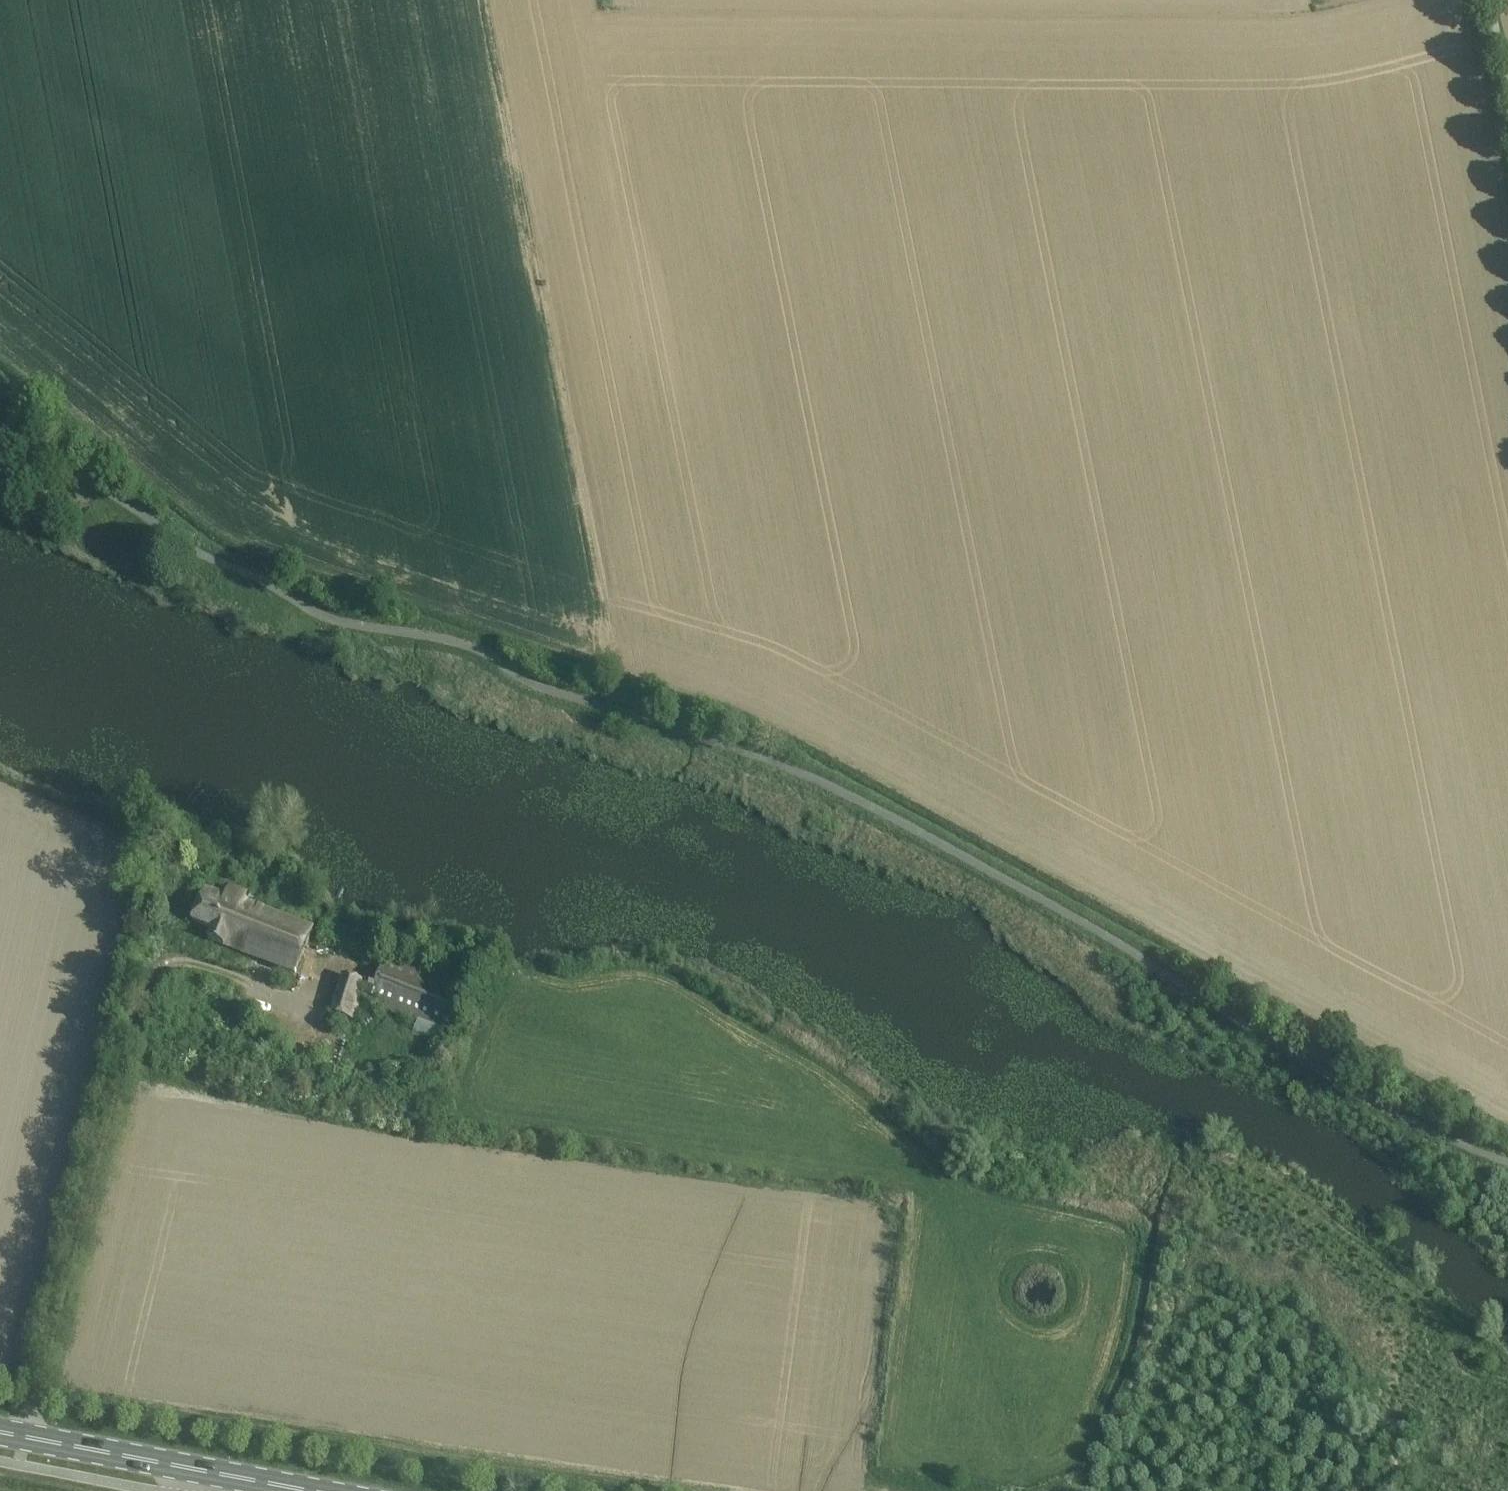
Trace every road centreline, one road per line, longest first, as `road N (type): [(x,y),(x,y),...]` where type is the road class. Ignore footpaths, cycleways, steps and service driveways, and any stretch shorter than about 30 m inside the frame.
road 1 (primary): [(0,1437),(298,1490)]

